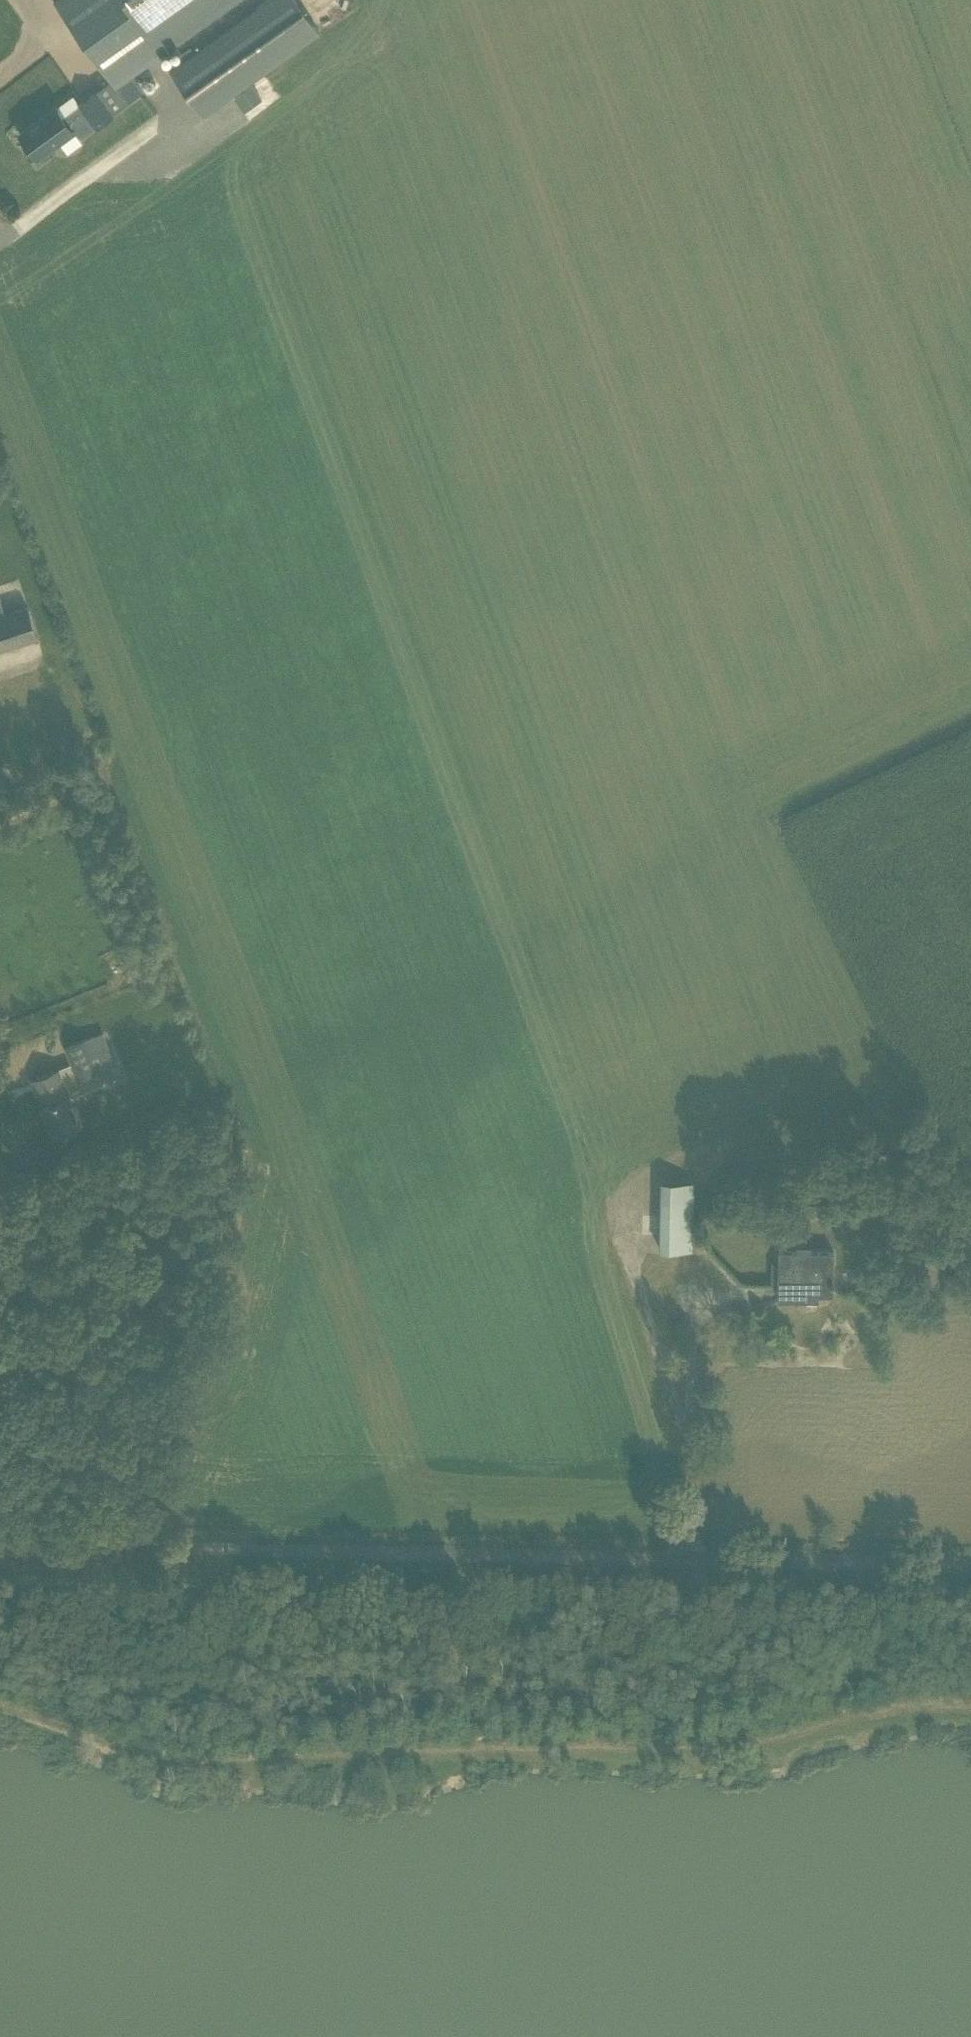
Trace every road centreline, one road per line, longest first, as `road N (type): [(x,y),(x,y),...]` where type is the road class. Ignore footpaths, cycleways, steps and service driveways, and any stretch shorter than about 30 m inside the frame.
road 1 (unclassified): [(970,1566),(133,1553)]
road 2 (unclassified): [(133,1553),(116,1459),(0,1183)]
road 3 (unclassified): [(133,1553),(0,1551)]

